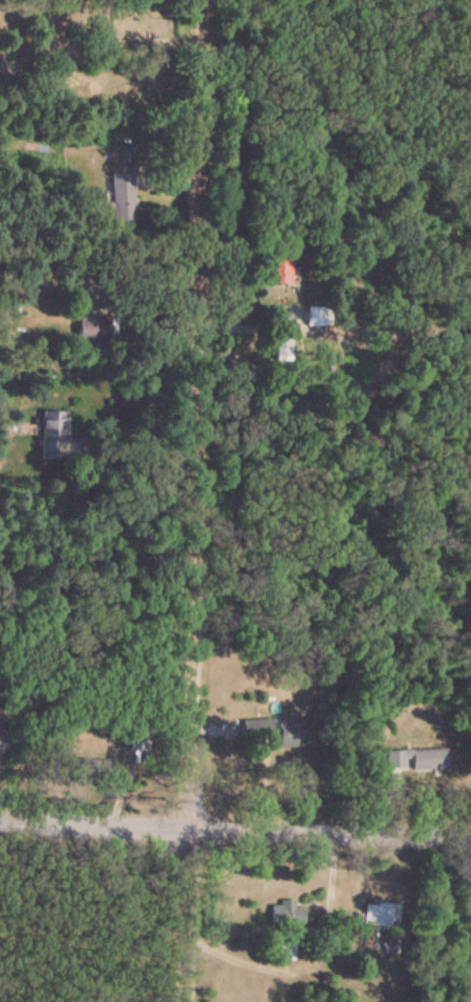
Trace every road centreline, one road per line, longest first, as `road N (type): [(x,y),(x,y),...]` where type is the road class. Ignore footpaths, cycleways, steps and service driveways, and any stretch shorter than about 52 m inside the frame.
road 1 (residential): [(197,0),(182,1001)]
road 2 (residential): [(0,809),(188,826),(470,828)]

